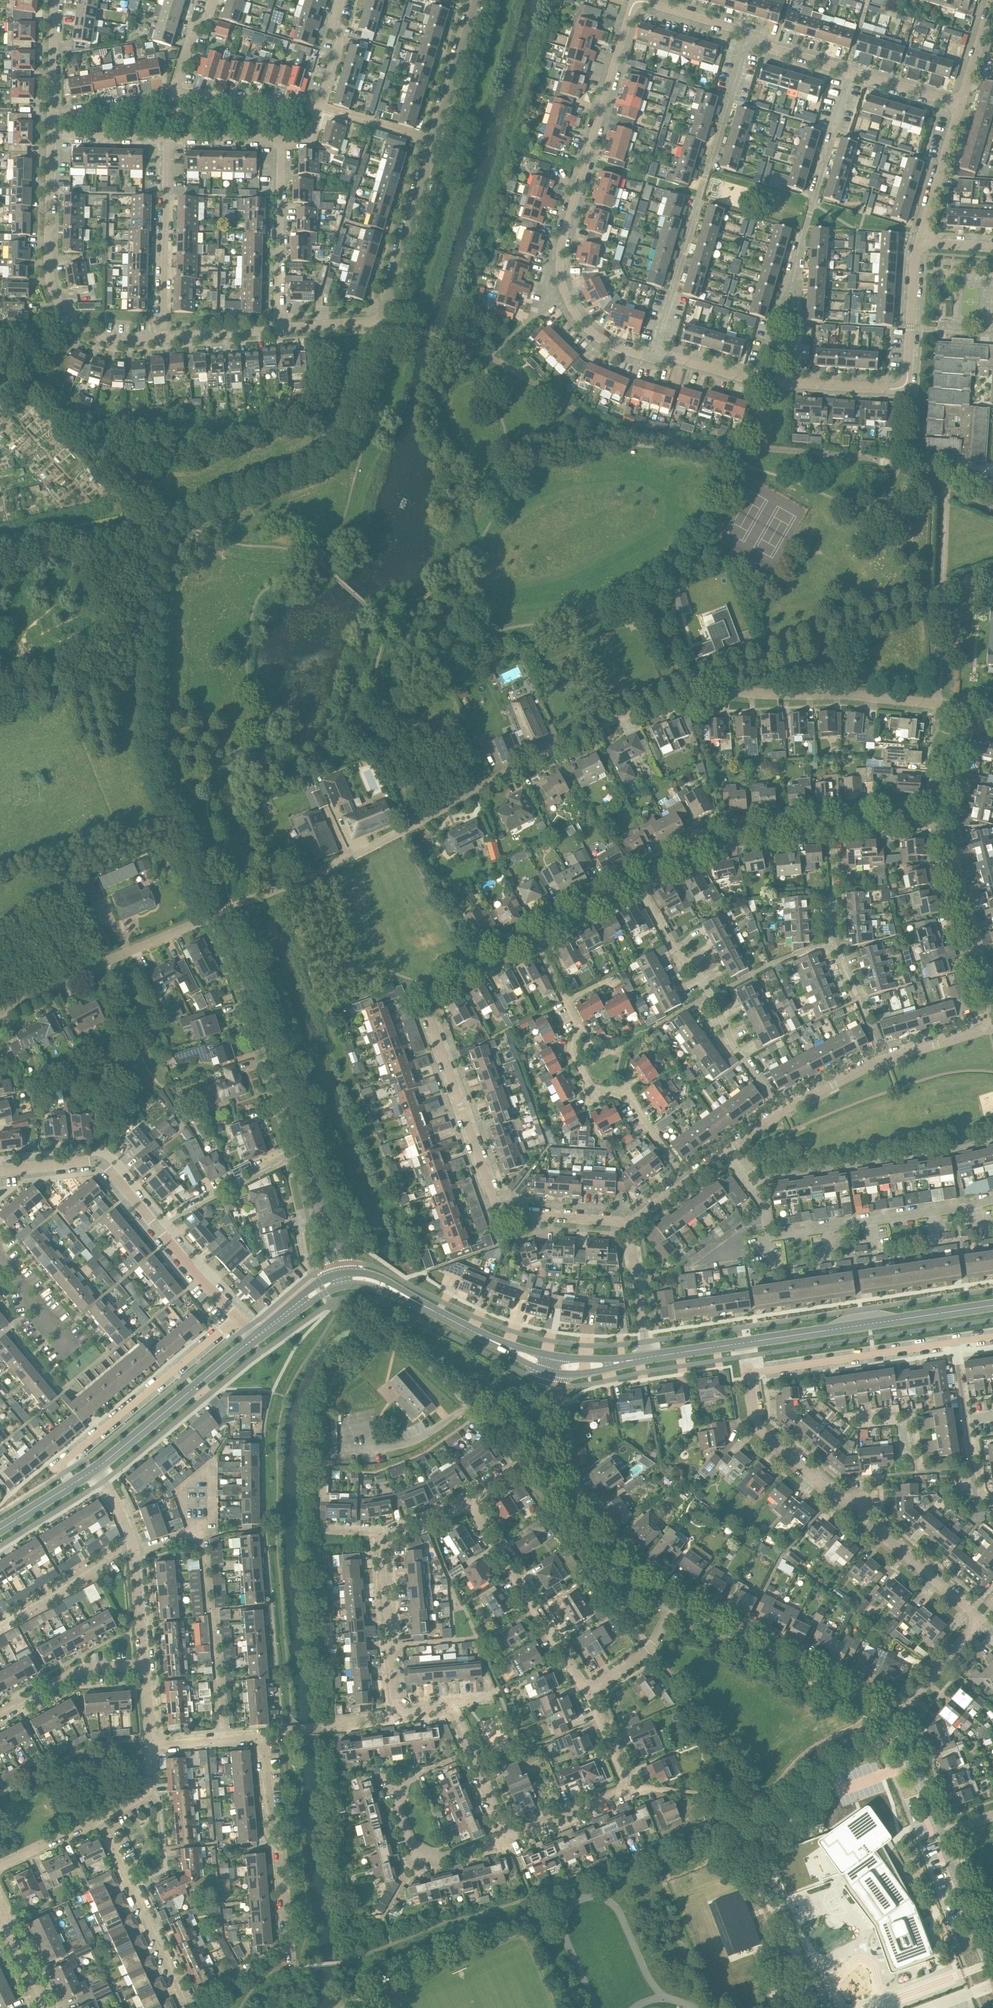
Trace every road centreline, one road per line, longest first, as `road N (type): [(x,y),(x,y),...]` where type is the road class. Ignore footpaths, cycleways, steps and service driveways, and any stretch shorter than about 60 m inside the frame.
road 1 (residential): [(250,901),(703,681)]
road 2 (residential): [(886,1727),(981,1619),(760,1431),(749,1372)]
road 3 (residential): [(629,1223),(499,1209),(428,1011),(434,990),(532,937)]
road 4 (residential): [(652,357),(601,341),(576,317),(561,279),(567,223),(636,0)]
road 5 (residential): [(783,1110),(735,1050),(712,994),(669,945),(634,880)]
road 6 (residential): [(968,711),(703,681)]
road 7 (unclassified): [(306,1155),(219,913)]
road 8 (residential): [(72,1484),(59,1466),(237,1319)]
road 9 (tertiary): [(745,1342),(992,1305)]
road 10 (residential): [(886,1727),(853,1697),(673,1604)]
road 11 (residential): [(884,1058),(835,940),(827,823)]
road 12 (unclassified): [(0,1016),(219,913)]
road 13 (residential): [(992,1200),(768,1238),(767,1228)]
road 14 (residential): [(509,1838),(627,1787),(590,1693)]
road 15 (residential): [(590,1693),(469,1503)]
road 16 (tertiary): [(341,1279),(383,1283),(548,1362)]
road 17 (residential): [(992,1027),(933,813)]
road 18 (residential): [(291,1942),(281,1825),(269,1813),(262,1736)]
road 19 (residential): [(189,2005),(99,1819)]
road 20 (residential): [(749,1372),(953,1341)]
road 21 (tertiary): [(94,1470),(253,1339)]
road 22 (residential): [(634,880),(727,835),(827,823)]
road 23 (residential): [(673,1604),(612,1560),(543,1453)]
road 24 (residential): [(730,98),(672,292)]
road 25 (residential): [(795,264),(850,72)]
road 26 (residential): [(164,336),(168,138)]
road 27 (residential): [(397,1715),(457,1711),(509,1838)]
road 28 (residential): [(0,1171),(100,1162),(158,1227)]
road 29 (residential): [(70,316),(49,277),(53,136)]
road 30 (residential): [(277,327),(280,142)]
road 31 (residential): [(397,1715),(375,1532)]
road 32 (residential): [(384,318),(436,142)]
road 33 (residential): [(992,1502),(978,1503),(953,1341)]
road 34 (residential): [(509,1838),(431,1861),(413,1851),(397,1777)]
road 35 (residential): [(589,1089),(574,1058),(568,1004),(532,937)]
road 36 (residential): [(158,1227),(306,1155)]
road 37 (residential): [(0,1630),(133,1546)]
road 38 (residential): [(0,1718),(79,1673),(143,1668)]
road 39 (residential): [(992,1978),(941,1834)]
road 40 (residential): [(321,107),(171,98)]
road 41 (residential): [(436,142),(477,0)]
road 42 (residential): [(922,241),(961,104)]
road 43 (residential): [(687,1179),(628,1096),(589,1089)]
road 44 (residential): [(262,1736),(397,1715)]
road 45 (residential): [(648,1357),(629,1223)]
road 46 (residential): [(907,373),(922,241)]
road 47 (residential): [(78,1349),(4,1263),(0,1248)]
road 48 (unclassified): [(341,1279),(306,1155)]
road 49 (residential): [(590,1693),(650,1648),(673,1604)]
road 50 (residential): [(907,373),(894,389),(792,383)]
road 51 (residential): [(761,381),(795,264)]
road 52 (residential): [(747,41),(749,34),(640,0)]
road 53 (residential): [(158,1227),(237,1319)]
road 54 (residential): [(941,1834),(910,1759),(886,1727)]
road 55 (residential): [(189,2005),(291,1942)]

